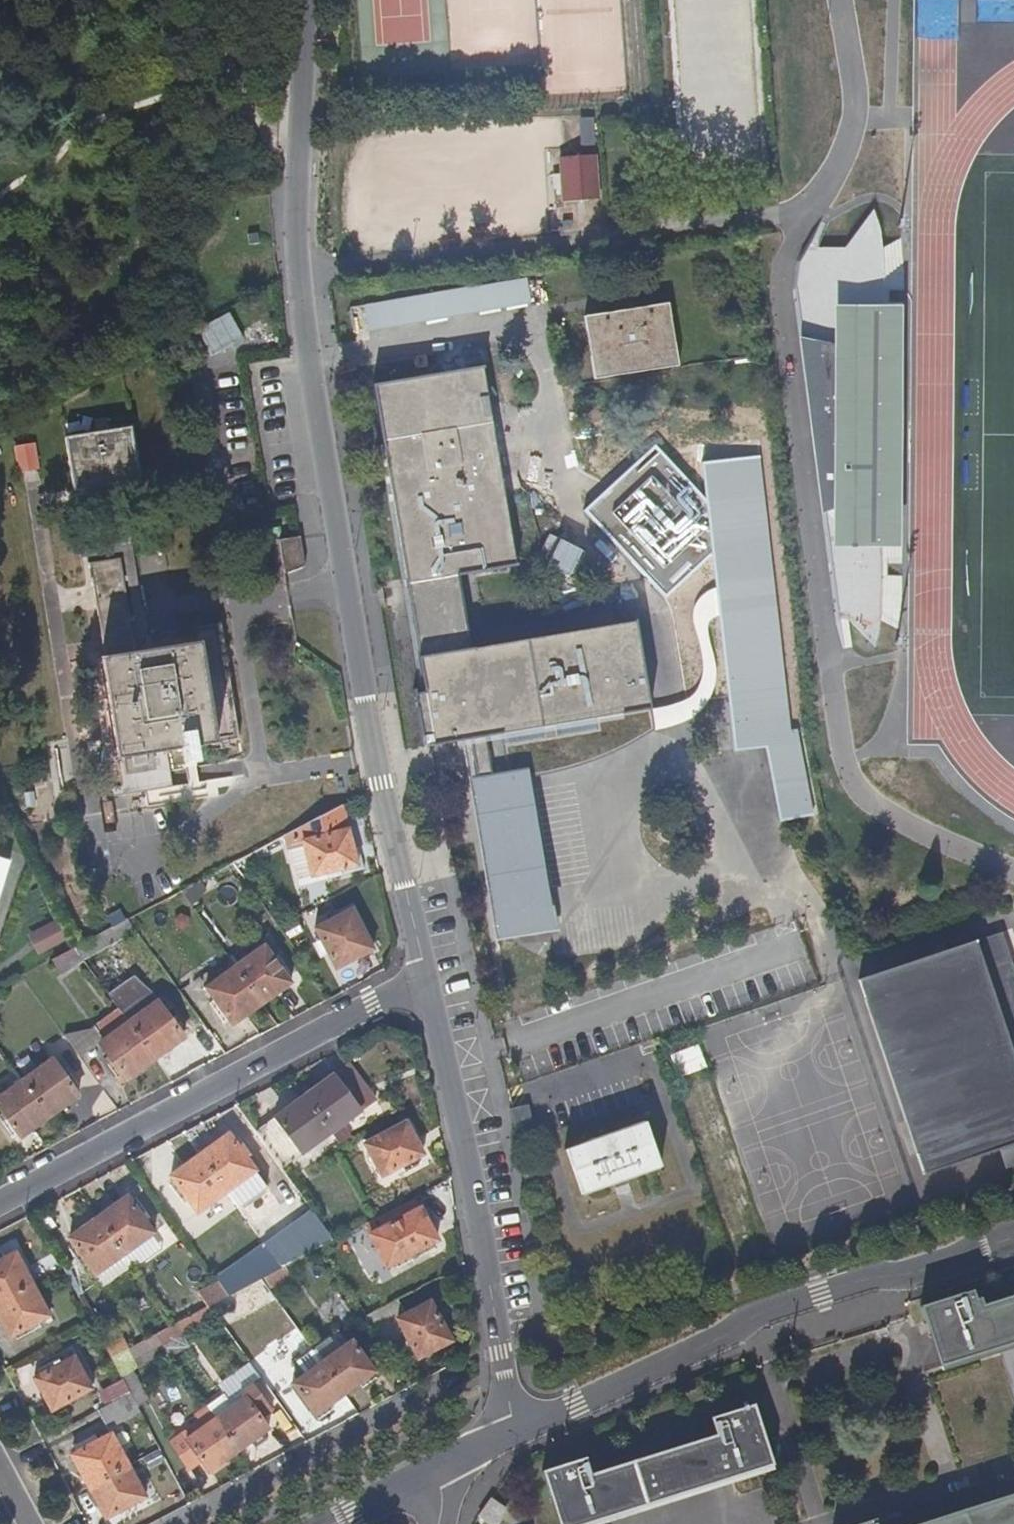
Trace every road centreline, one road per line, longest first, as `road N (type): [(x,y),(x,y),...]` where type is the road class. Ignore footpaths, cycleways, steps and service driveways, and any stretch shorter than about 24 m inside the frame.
road 1 (unclassified): [(425,978),(378,783),(300,302),(294,226),(305,0)]
road 2 (residential): [(1013,1240),(779,1308),(516,1431)]
road 3 (residential): [(0,1202),(425,978)]
road 4 (residential): [(516,1431),(425,978)]
road 5 (residential): [(436,1386),(176,1523)]
road 6 (residential): [(451,1468),(340,1523)]

